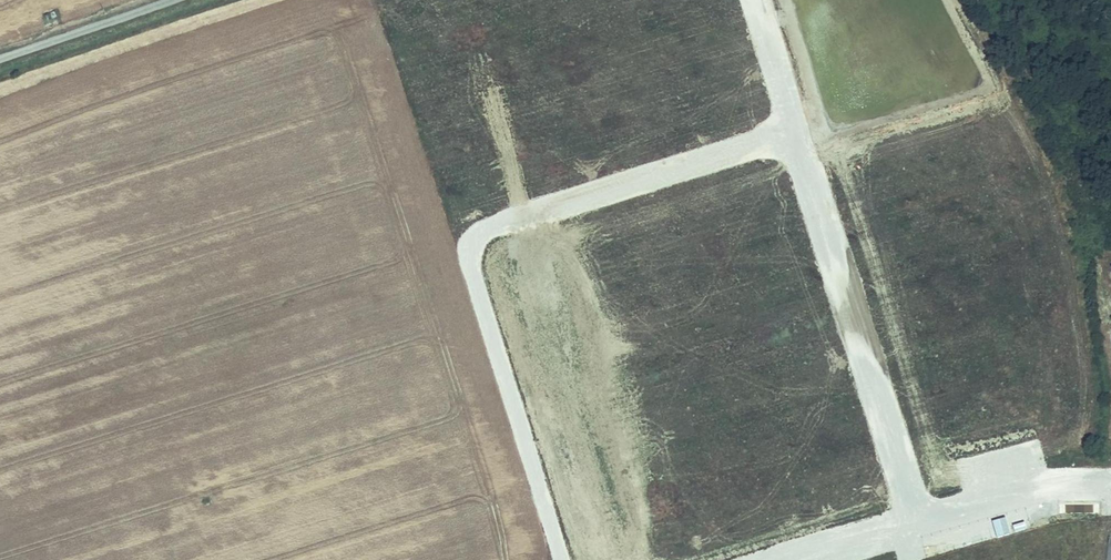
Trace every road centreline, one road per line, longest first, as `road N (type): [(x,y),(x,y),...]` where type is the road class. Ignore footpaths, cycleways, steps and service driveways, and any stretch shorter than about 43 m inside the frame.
road 1 (unclassified): [(0,59),(165,0)]

